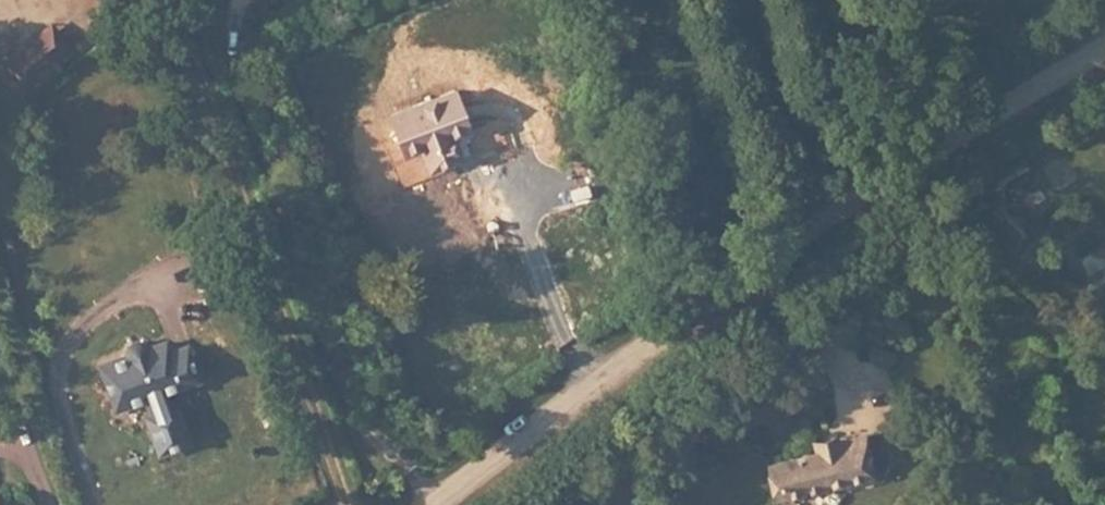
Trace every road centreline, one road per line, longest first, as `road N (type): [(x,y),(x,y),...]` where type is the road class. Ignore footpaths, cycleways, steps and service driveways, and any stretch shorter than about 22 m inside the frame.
road 1 (tertiary): [(441,504),(765,263),(983,118),(1104,48)]

